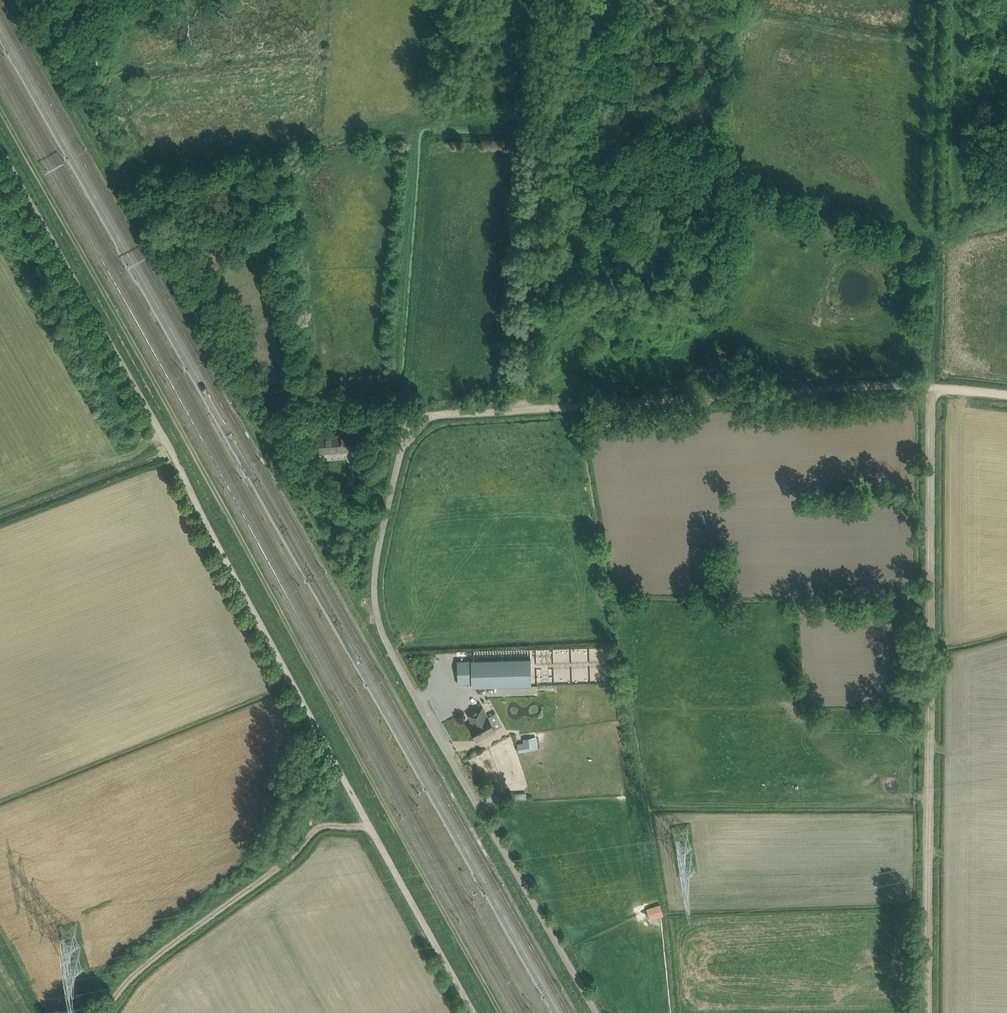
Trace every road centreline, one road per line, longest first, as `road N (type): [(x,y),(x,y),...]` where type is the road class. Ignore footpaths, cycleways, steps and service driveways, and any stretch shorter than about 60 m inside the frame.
road 1 (unclassified): [(474,1012),(0,147)]
road 2 (unclassified): [(596,1012),(417,700),(382,622),(378,577),(413,416),(290,425)]
road 3 (track): [(926,1012),(930,390)]
road 4 (track): [(290,425),(265,420),(246,402),(26,0)]
road 5 (track): [(521,417),(550,92),(550,0)]
road 6 (track): [(930,390),(814,390),(521,417)]
road 7 (track): [(930,390),(935,0)]
road 8 (track): [(369,825),(317,829),(281,867),(137,971),(104,1012)]

